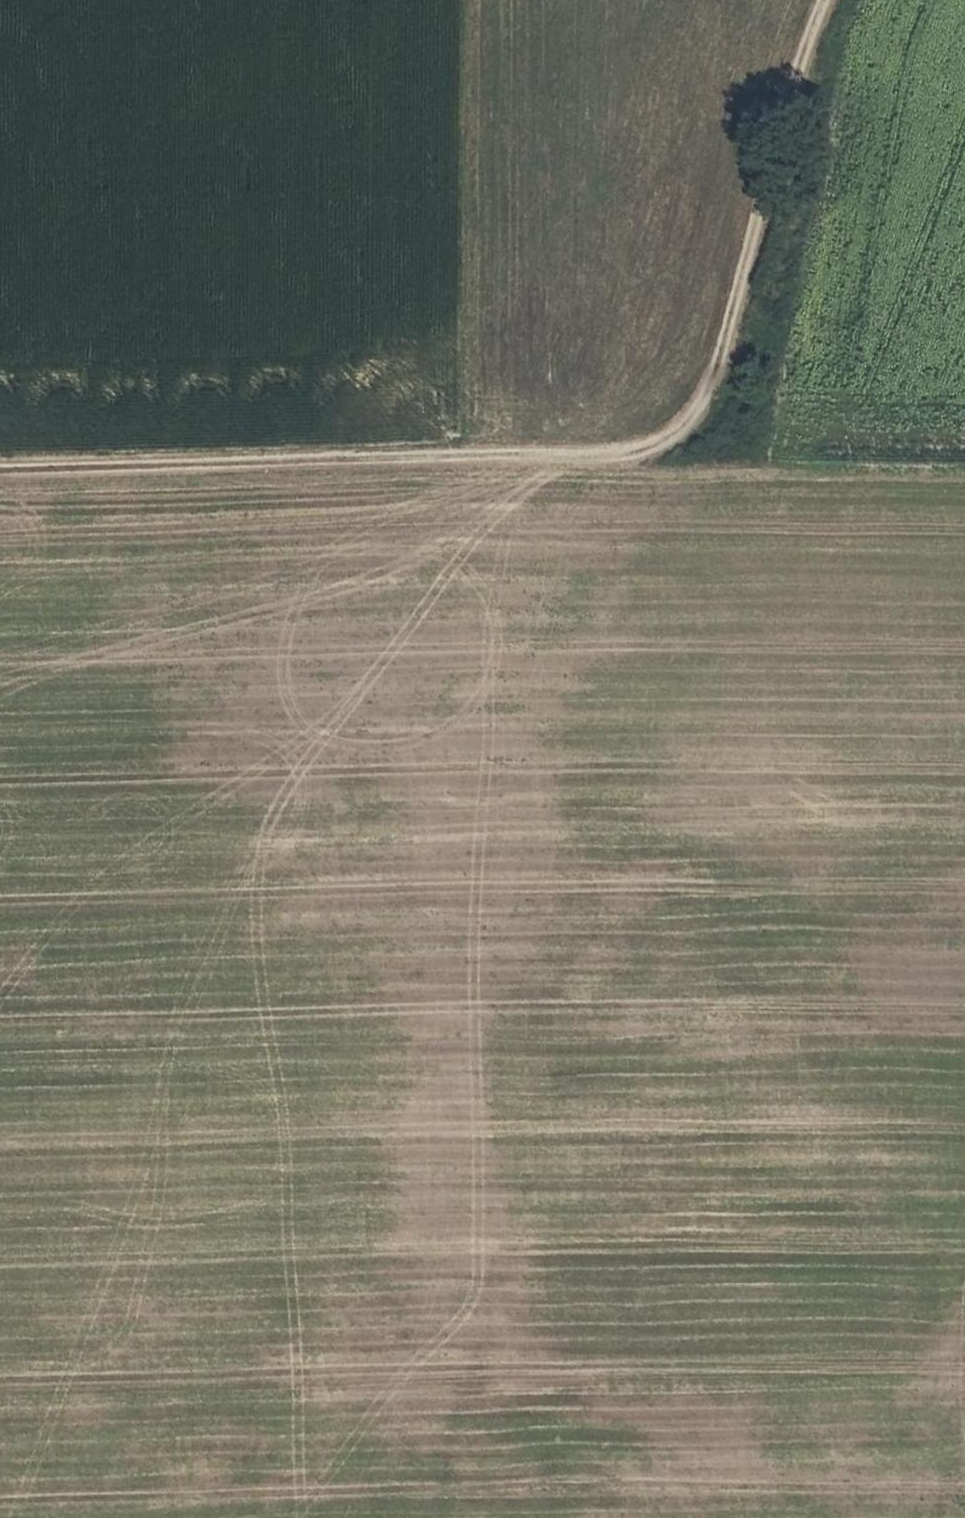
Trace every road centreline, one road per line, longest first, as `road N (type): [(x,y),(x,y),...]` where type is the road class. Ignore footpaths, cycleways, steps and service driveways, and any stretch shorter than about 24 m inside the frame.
road 1 (track): [(828,0),(711,394),(682,428),(648,450),(0,466)]

